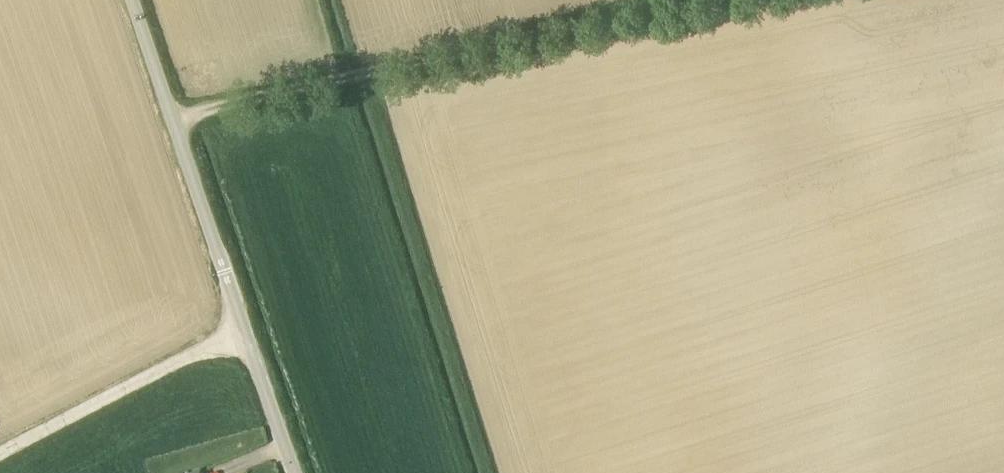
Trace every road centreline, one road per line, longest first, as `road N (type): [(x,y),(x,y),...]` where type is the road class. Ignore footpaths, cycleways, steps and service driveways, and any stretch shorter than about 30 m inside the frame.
road 1 (track): [(688,0),(172,119)]
road 2 (unclassified): [(245,332),(133,0)]
road 3 (unclassified): [(0,448),(245,332)]
road 4 (unclassified): [(296,472),(245,332)]

